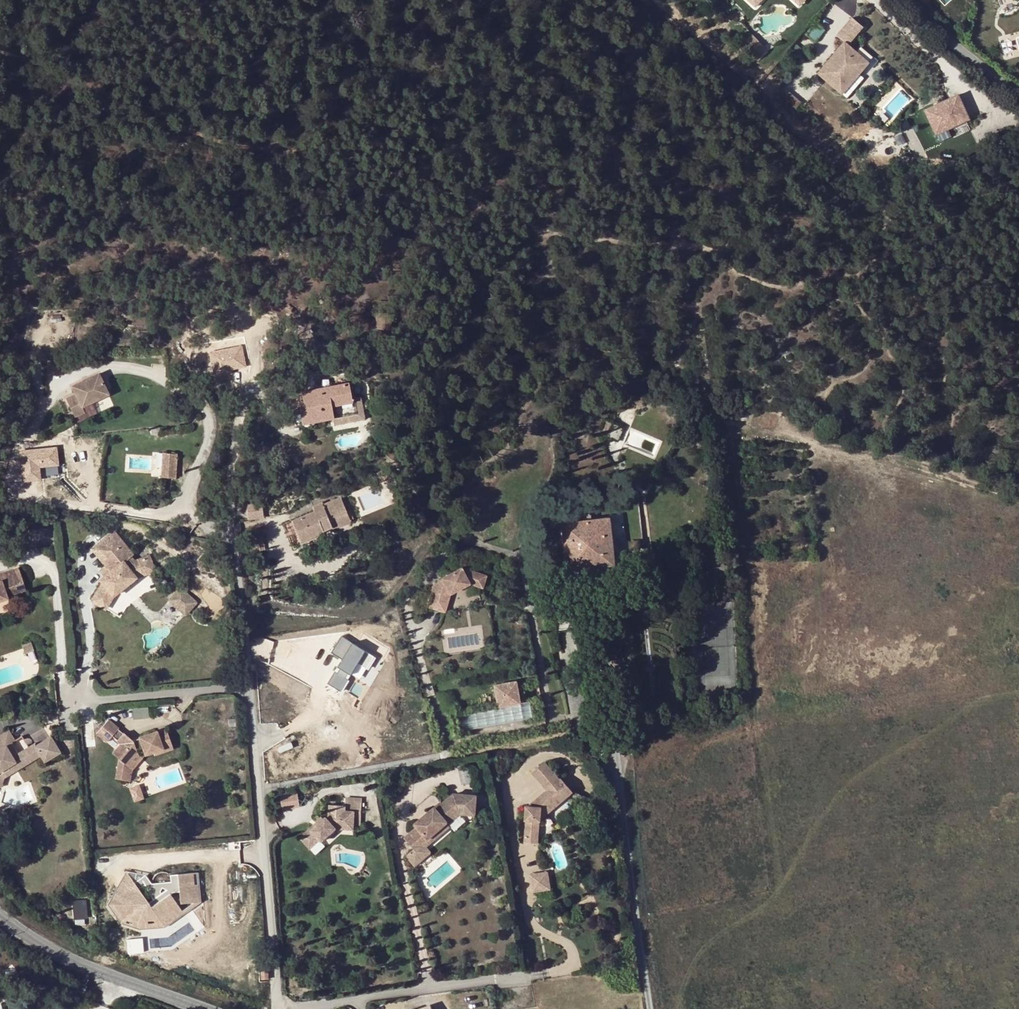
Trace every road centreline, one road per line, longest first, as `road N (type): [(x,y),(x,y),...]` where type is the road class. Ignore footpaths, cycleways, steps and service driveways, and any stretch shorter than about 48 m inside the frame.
road 1 (track): [(1018,156),(956,155),(899,168),(866,268),(772,284),(731,271),(701,245),(570,243),(456,191),(342,157),(228,141),(218,29),(197,0)]
road 2 (residential): [(276,1008),(250,687)]
road 3 (residential): [(304,1008),(538,975)]
road 4 (tertiary): [(0,920),(83,964),(202,1008)]
road 5 (residential): [(250,687),(234,538),(206,526)]
road 6 (residential): [(92,699),(250,687)]
road 7 (unclassified): [(911,0),(1018,94)]

